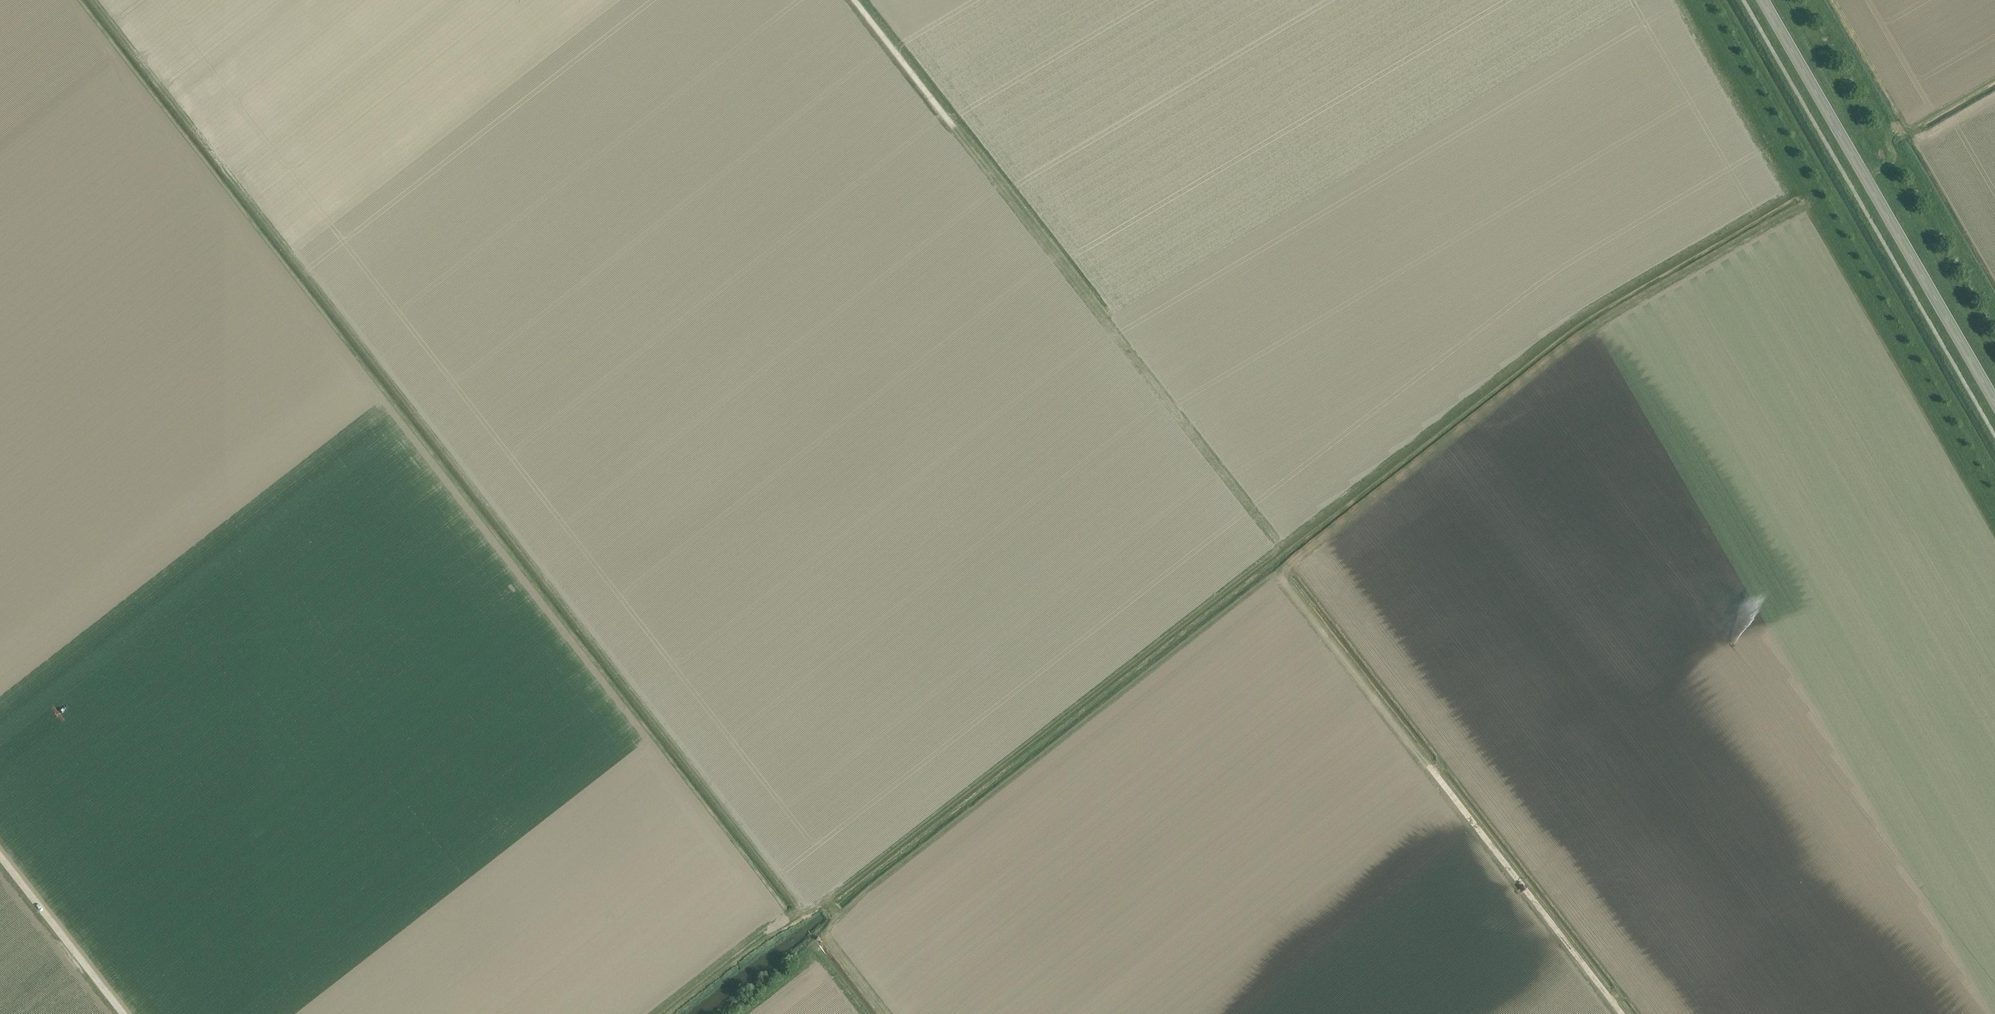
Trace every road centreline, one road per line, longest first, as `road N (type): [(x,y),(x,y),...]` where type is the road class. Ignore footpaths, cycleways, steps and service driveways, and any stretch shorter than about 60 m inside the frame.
road 1 (tertiary): [(1762,0),(1994,404)]

